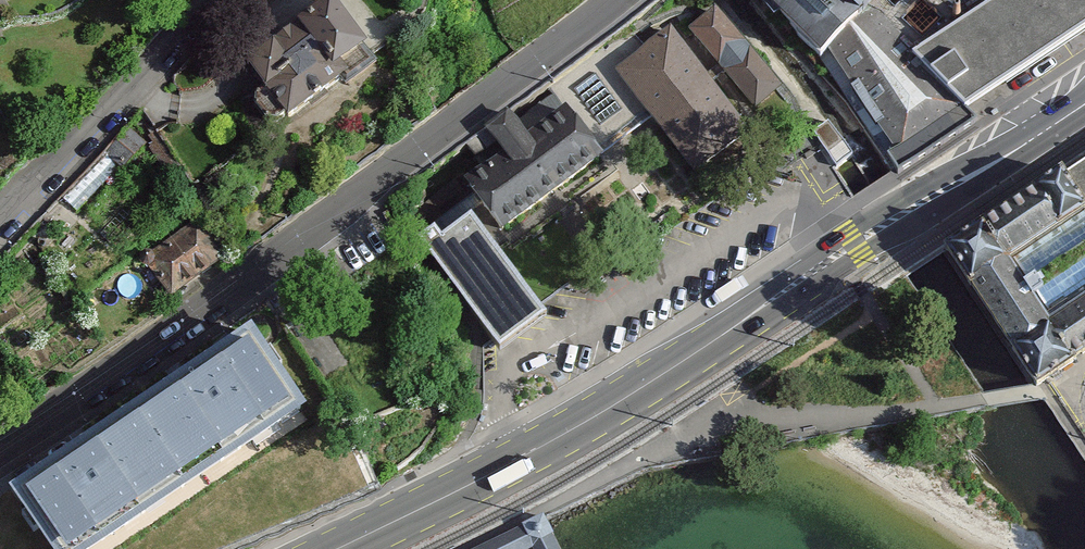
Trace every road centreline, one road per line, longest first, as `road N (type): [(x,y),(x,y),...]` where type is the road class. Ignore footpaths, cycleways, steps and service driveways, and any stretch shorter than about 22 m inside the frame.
road 1 (primary): [(1084,97),(599,414),(338,548)]
road 2 (tertiary): [(0,441),(229,294),(618,0)]
road 3 (residential): [(0,226),(194,0)]

